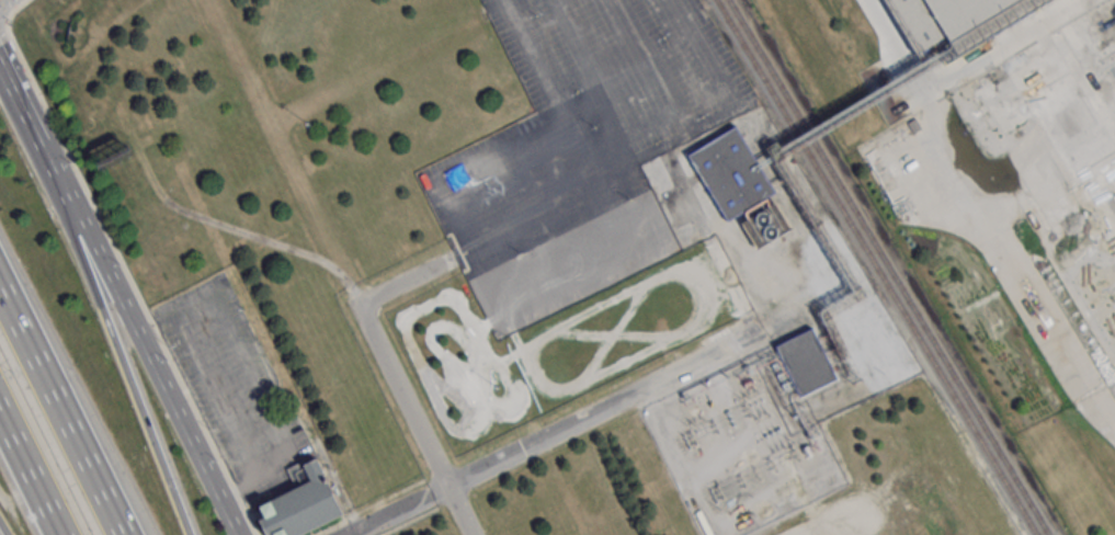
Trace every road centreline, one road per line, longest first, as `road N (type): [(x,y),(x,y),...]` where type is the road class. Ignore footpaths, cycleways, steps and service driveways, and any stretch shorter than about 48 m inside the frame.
road 1 (tertiary): [(237,534),(14,99)]
road 2 (motorway): [(188,534),(14,99)]
road 3 (motorway): [(122,534),(0,291)]
road 4 (motorway): [(0,403),(64,534)]

